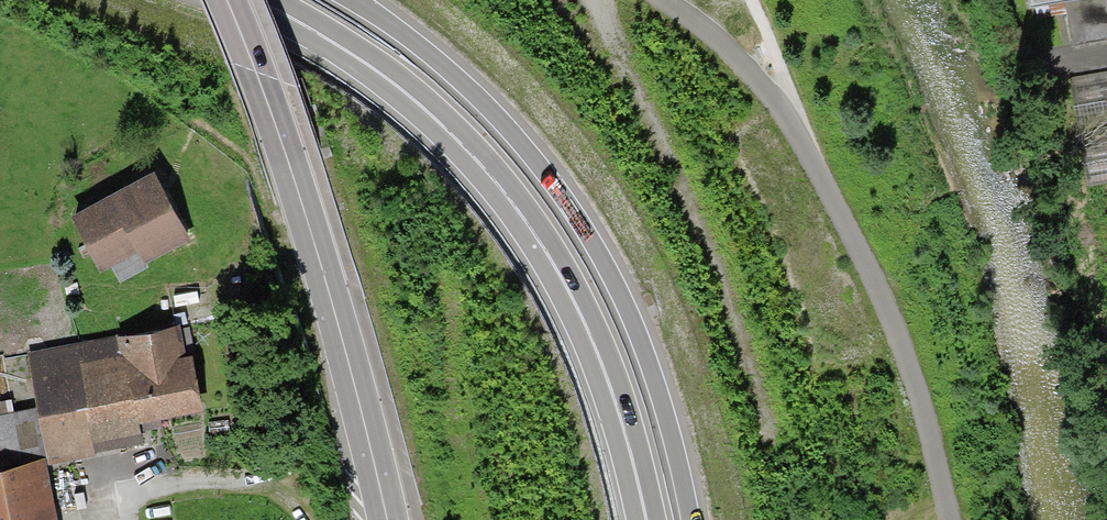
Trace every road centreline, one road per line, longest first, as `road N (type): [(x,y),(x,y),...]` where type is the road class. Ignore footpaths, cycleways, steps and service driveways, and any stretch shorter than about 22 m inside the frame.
road 1 (motorway): [(229,0),(326,49),(474,171),(564,305),(602,398),(634,519)]
road 2 (motorway): [(282,0),(341,34),(458,124),(533,208),(587,303),(658,519)]
road 3 (motorway): [(692,519),(643,344),(572,208),(490,108),(366,6)]
road 4 (primary): [(232,0),(330,279),(388,519)]
road 5 (track): [(771,433),(753,363),(674,178),(595,22),(592,0)]

